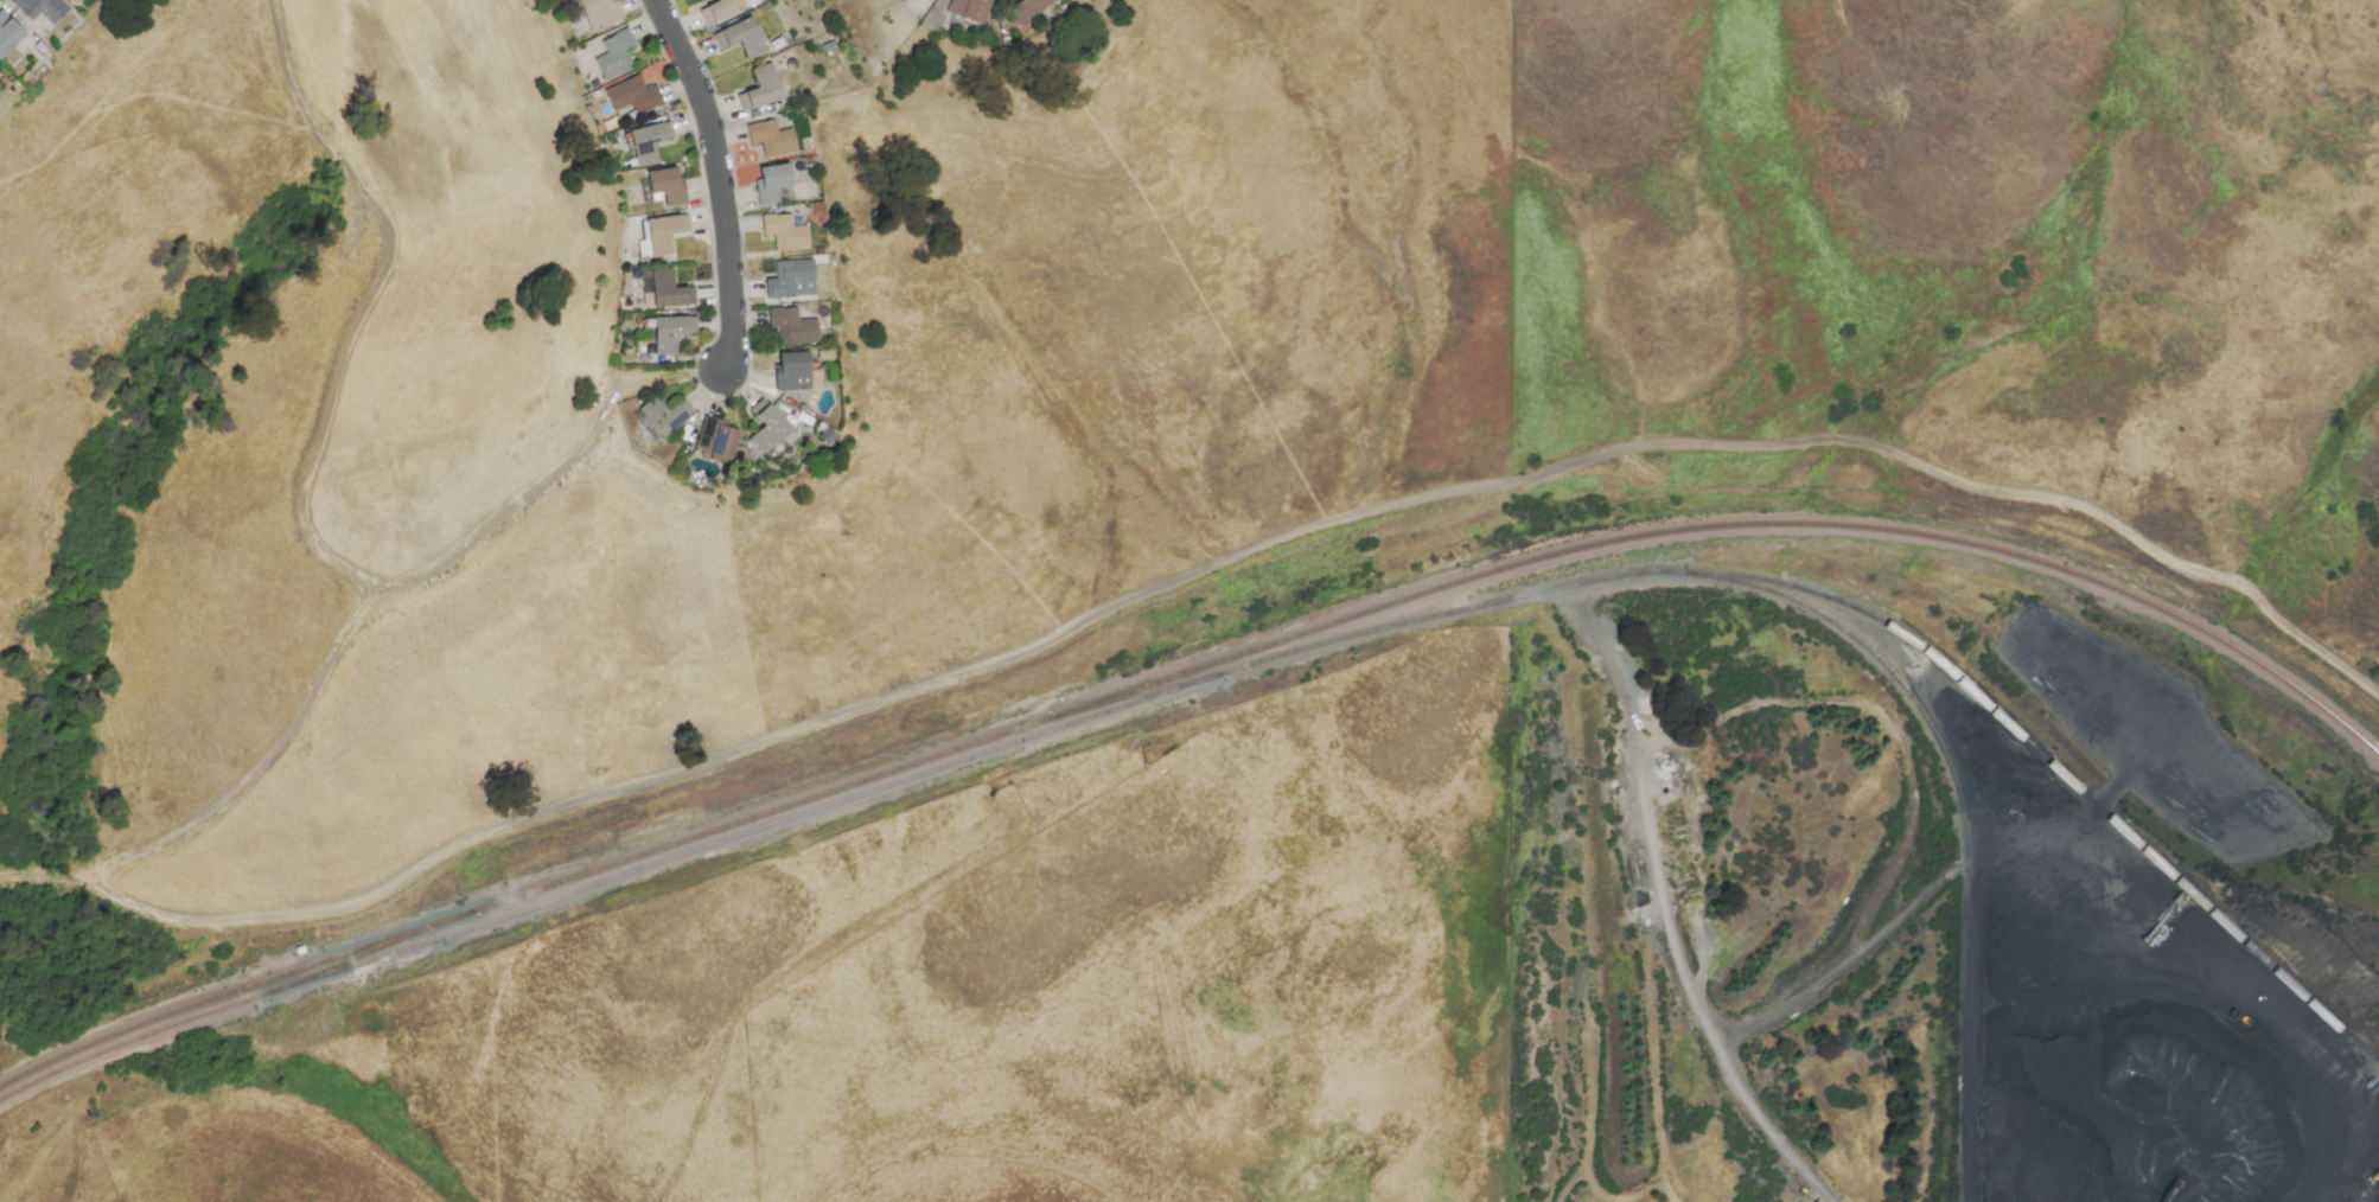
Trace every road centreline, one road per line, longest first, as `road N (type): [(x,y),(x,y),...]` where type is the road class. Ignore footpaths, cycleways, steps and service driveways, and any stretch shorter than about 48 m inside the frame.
road 1 (track): [(588,443),(670,497),(727,517),(767,517),(810,501),(842,477),(856,459),(873,403),(842,171),(853,151),(870,146),(899,165),(1038,377),(1093,482),(1102,565),(1091,618)]
road 2 (residential): [(660,0),(722,158),(732,344),(721,369)]

